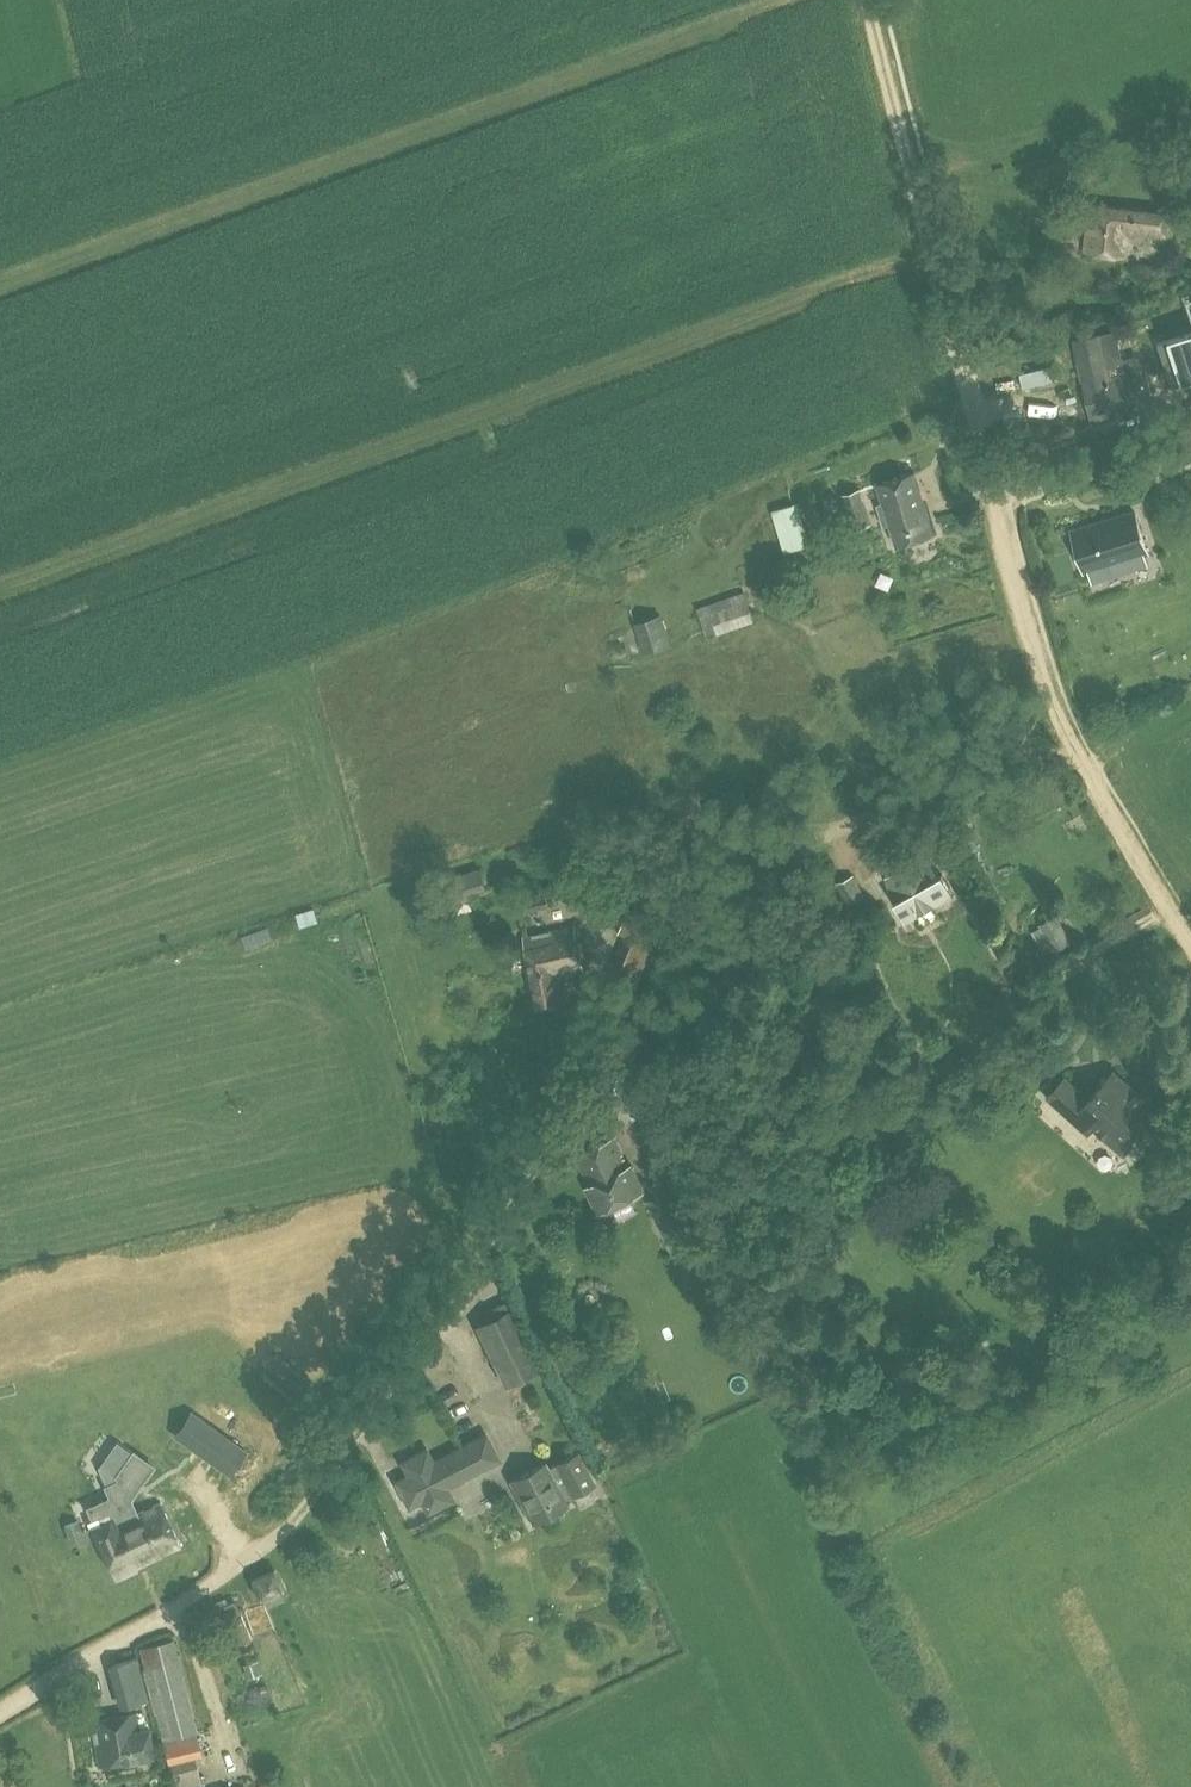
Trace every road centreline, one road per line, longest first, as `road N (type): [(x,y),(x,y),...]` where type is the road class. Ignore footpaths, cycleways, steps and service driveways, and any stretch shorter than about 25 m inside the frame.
road 1 (track): [(0,1713),(246,1560),(309,1503),(593,1073),(824,841),(1064,731)]
road 2 (track): [(1190,946),(1064,731),(1033,652),(873,0)]

